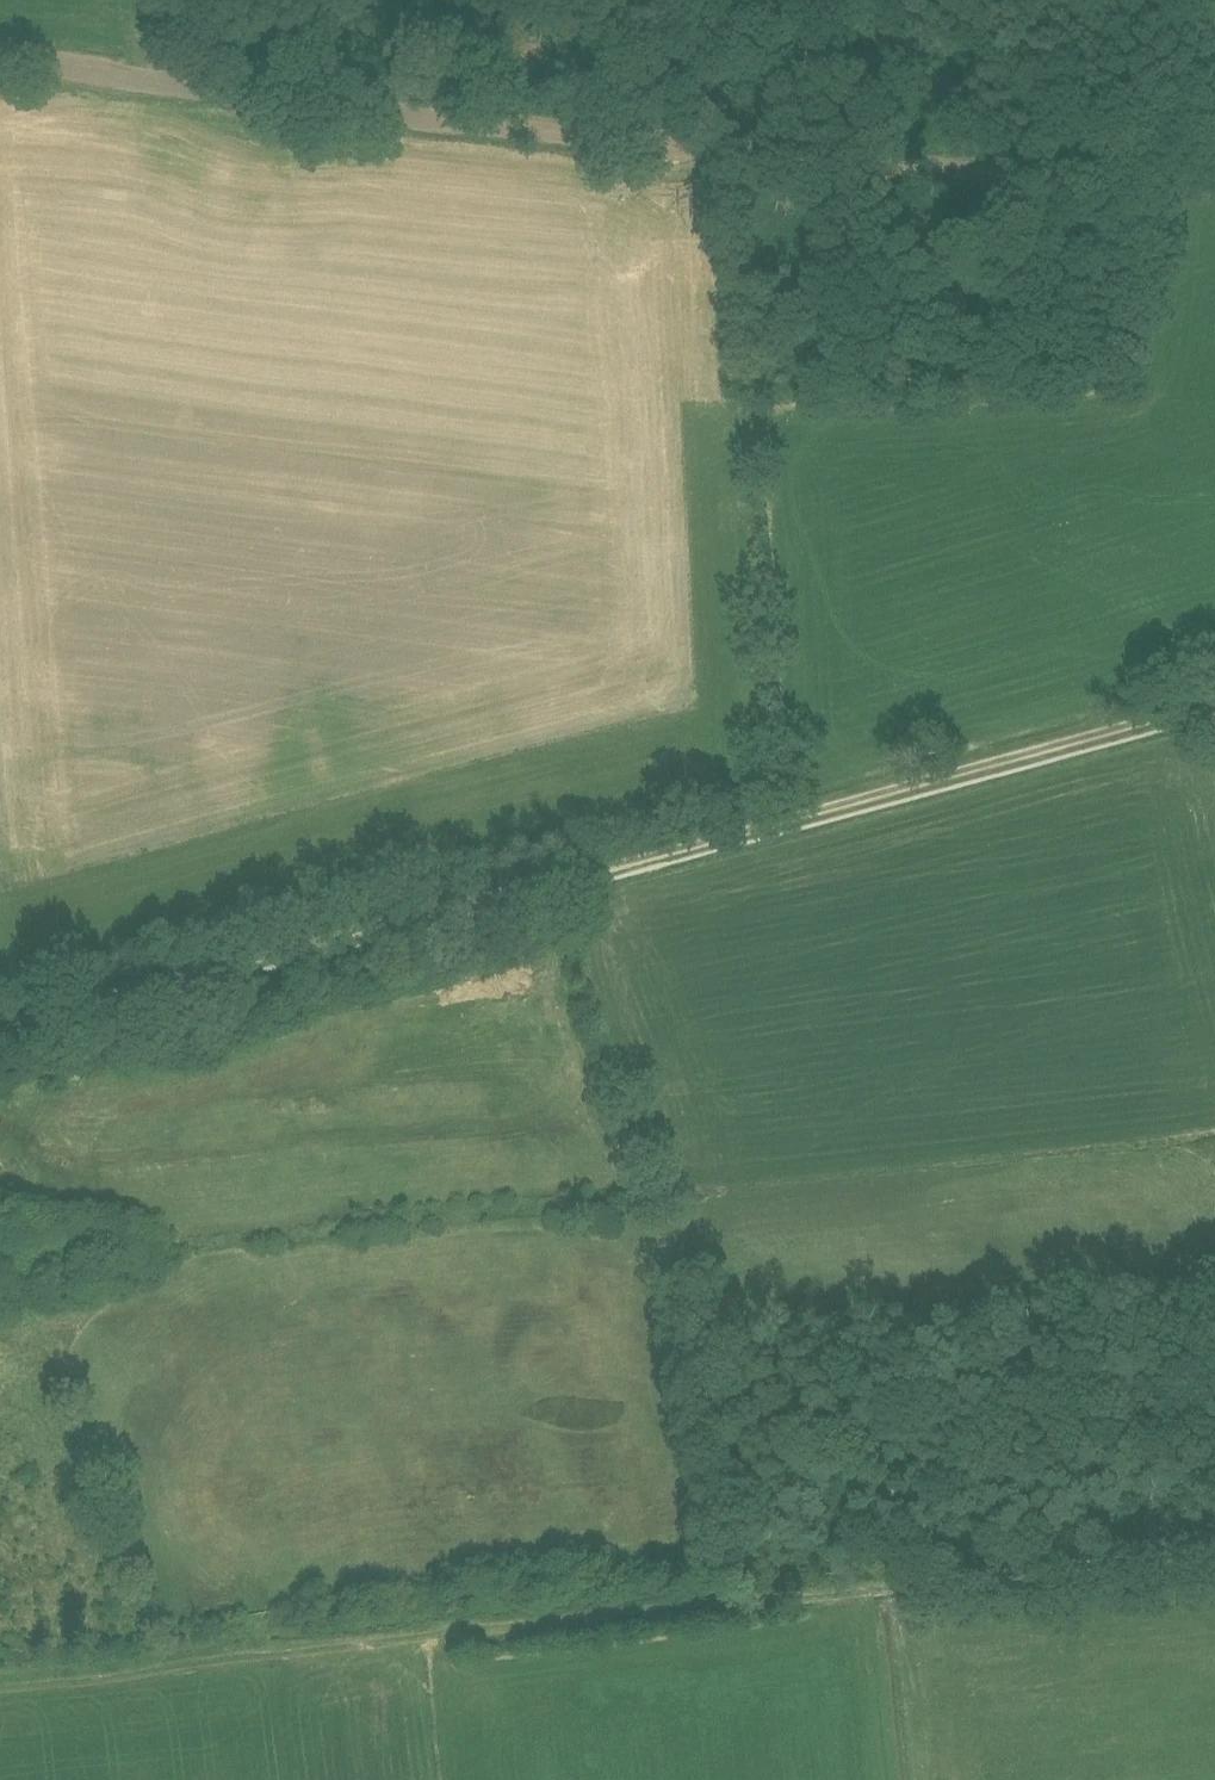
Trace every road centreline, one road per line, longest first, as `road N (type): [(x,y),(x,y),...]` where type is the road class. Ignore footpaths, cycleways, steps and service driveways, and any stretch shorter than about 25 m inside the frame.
road 1 (track): [(0,1026),(1214,699)]
road 2 (track): [(795,158),(0,61)]
road 3 (track): [(1214,177),(795,158)]

